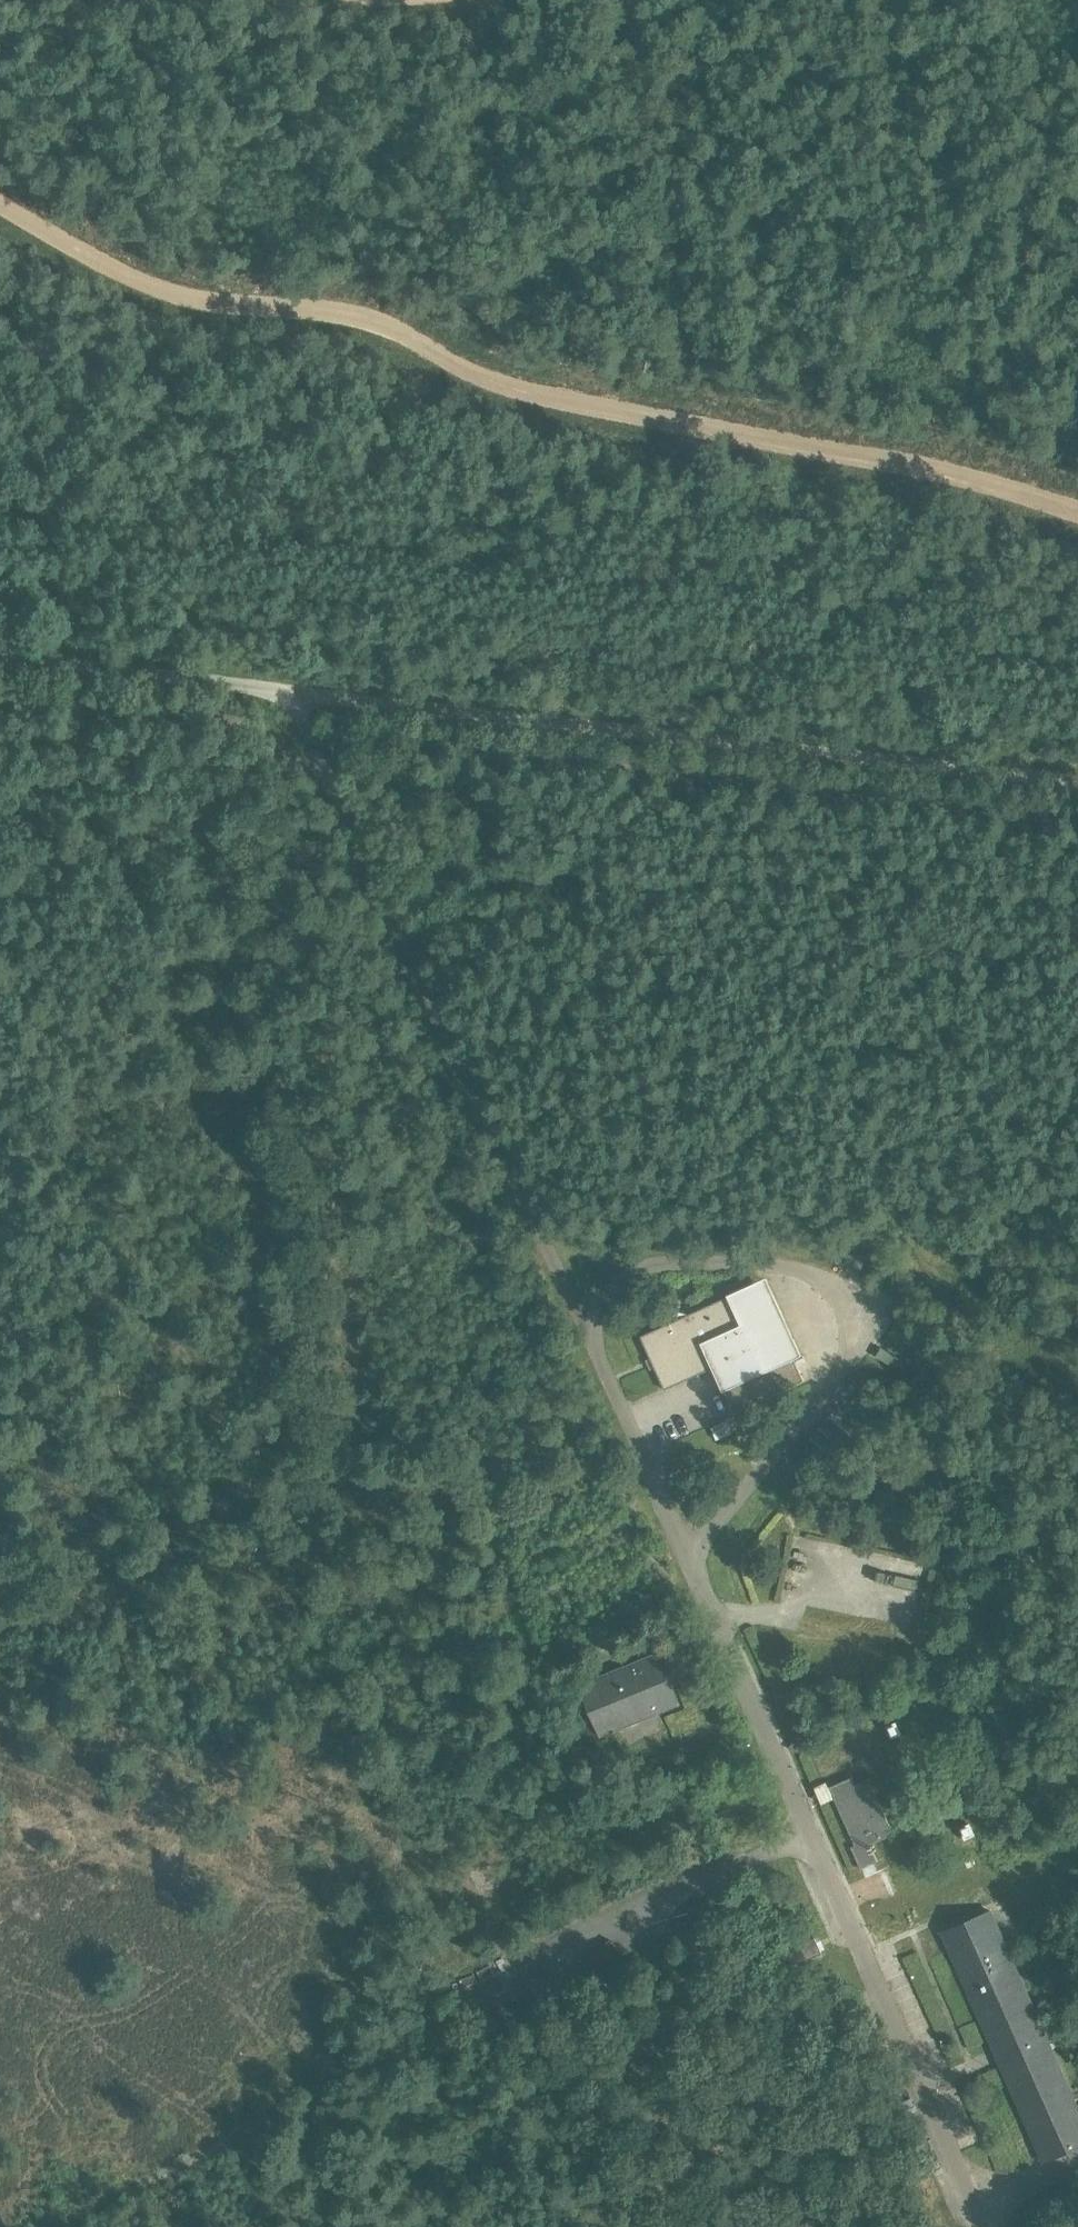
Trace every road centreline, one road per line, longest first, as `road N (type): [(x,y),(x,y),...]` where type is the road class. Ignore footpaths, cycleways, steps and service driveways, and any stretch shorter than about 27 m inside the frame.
road 1 (track): [(0,203),(105,265),(186,297),(362,316),(481,376),(535,393),(930,468),(1077,512)]
road 2 (unclassified): [(0,657),(1077,778)]
road 3 (track): [(1077,817),(394,740),(365,742),(332,785)]
road 4 (track): [(66,2226),(468,2014)]

